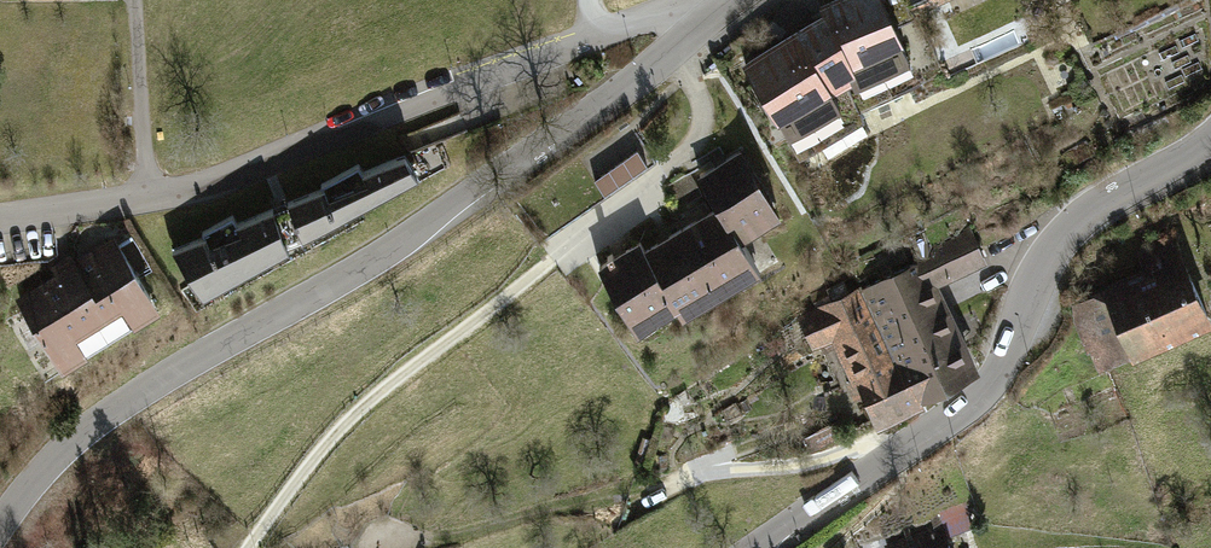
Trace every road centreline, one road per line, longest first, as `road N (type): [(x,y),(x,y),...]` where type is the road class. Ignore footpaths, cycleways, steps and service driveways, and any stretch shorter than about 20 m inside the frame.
road 1 (tertiary): [(0,527),(43,470),(137,392),(380,257),(670,54)]
road 2 (residential): [(0,219),(200,190),(596,38),(677,10),(727,6)]
road 3 (tertiary): [(1210,142),(1081,219),(1053,249),(997,376),(978,399),(752,547)]
road 4 (track): [(537,275),(354,414),(249,547)]
road 5 (residential): [(670,54),(703,110),(687,153),(537,275)]

